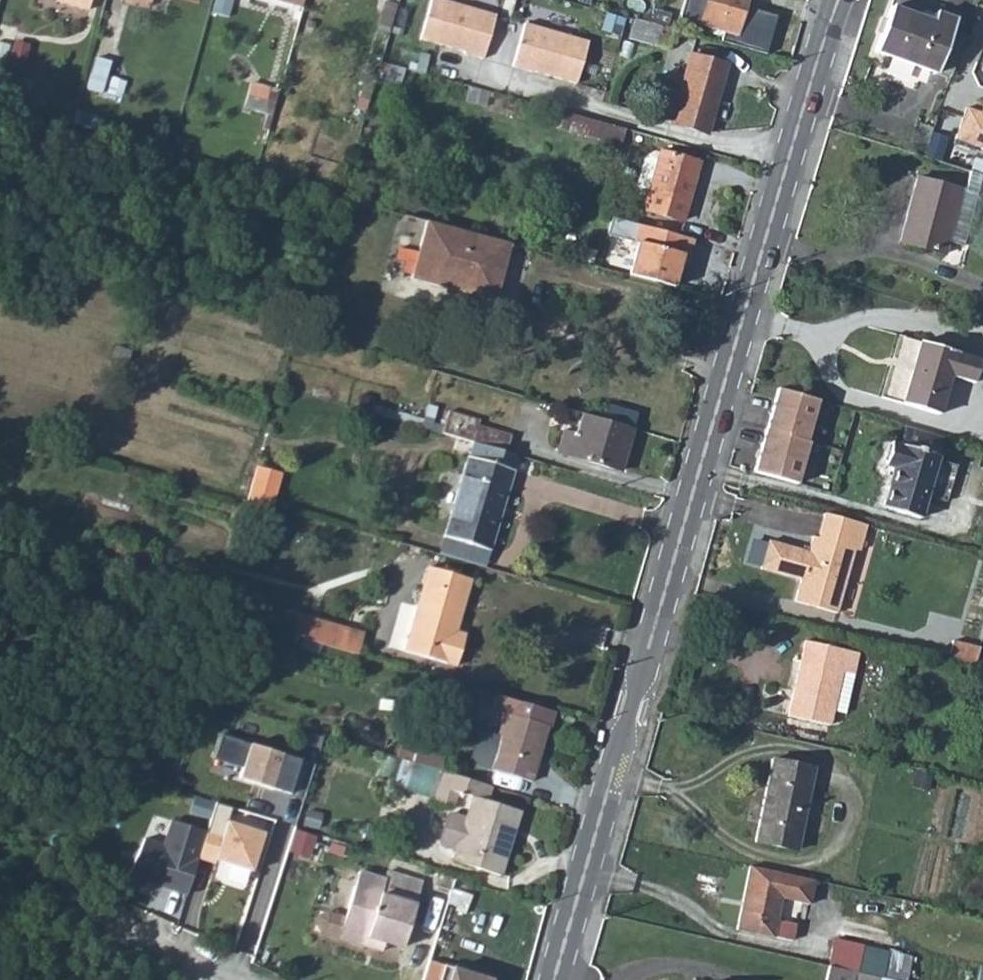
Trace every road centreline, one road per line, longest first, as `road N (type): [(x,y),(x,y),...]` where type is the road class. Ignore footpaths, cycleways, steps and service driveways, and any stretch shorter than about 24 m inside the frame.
road 1 (tertiary): [(555,979),(785,164),(839,0)]
road 2 (track): [(189,960),(0,865)]

